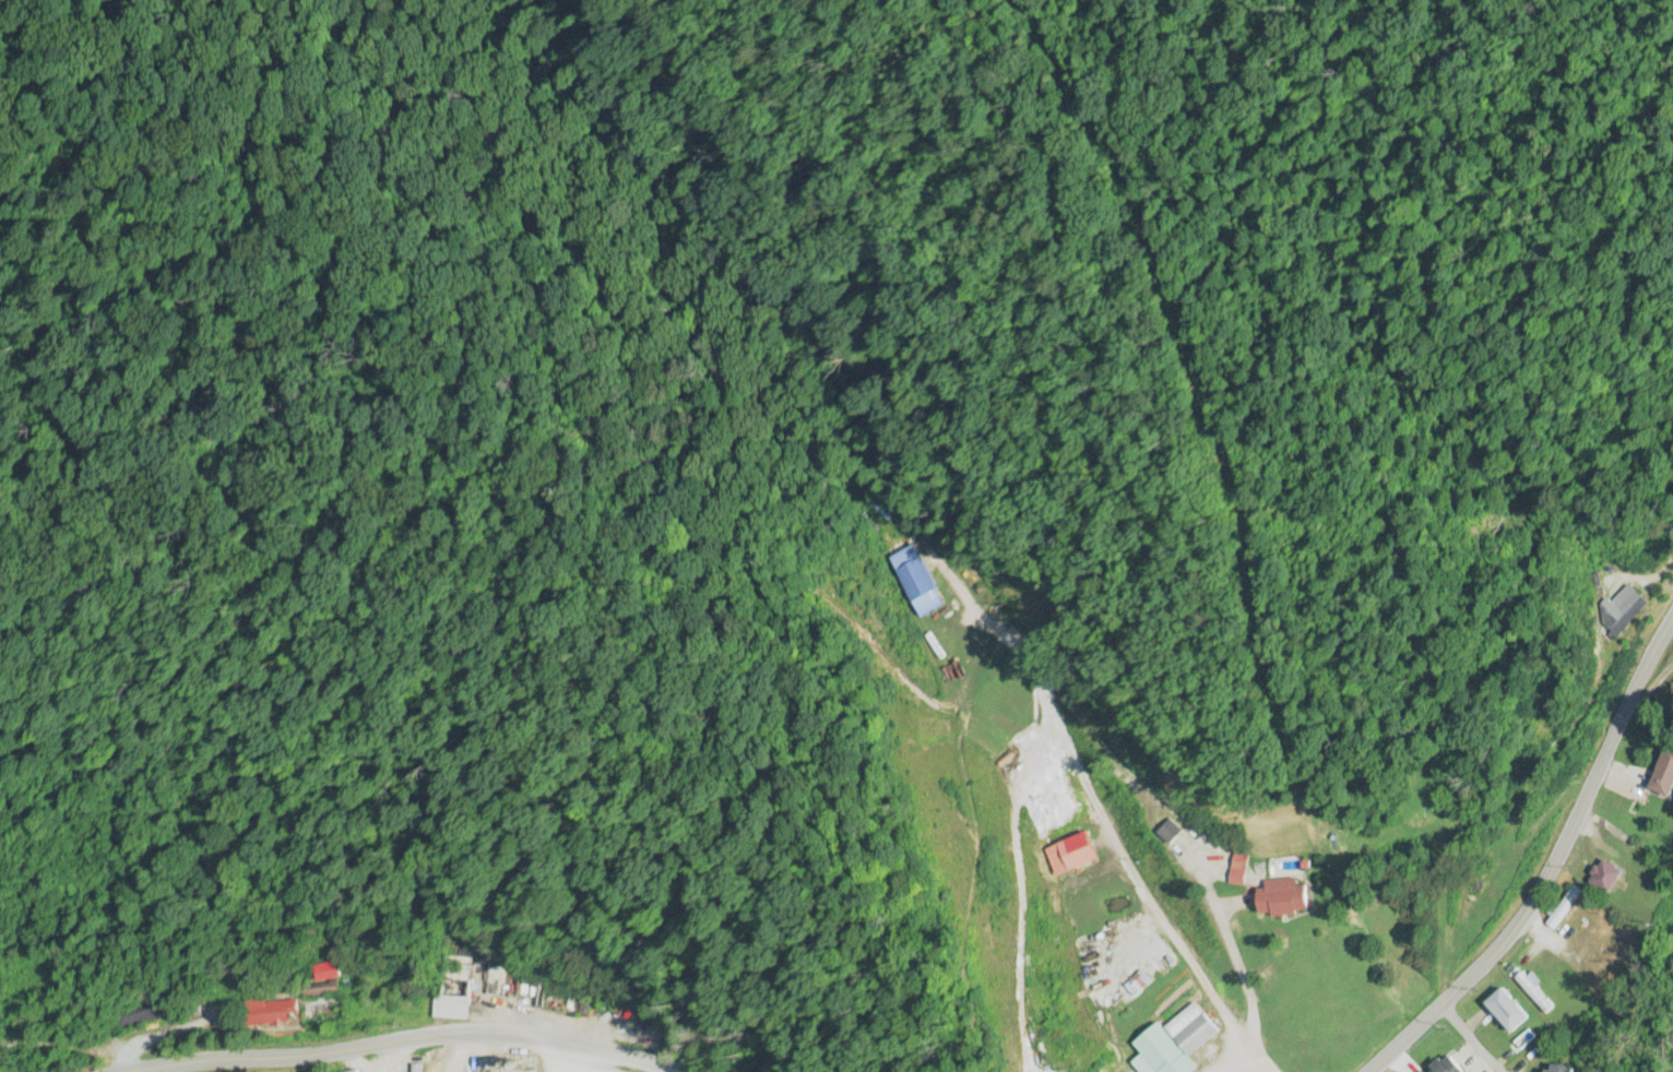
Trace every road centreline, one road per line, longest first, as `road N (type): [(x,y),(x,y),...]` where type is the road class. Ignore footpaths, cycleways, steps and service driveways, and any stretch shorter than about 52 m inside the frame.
road 1 (secondary): [(1370,1071),(1521,918),(1672,618)]
road 2 (secondary): [(135,1071),(470,1035),(542,1040),(675,1071)]

